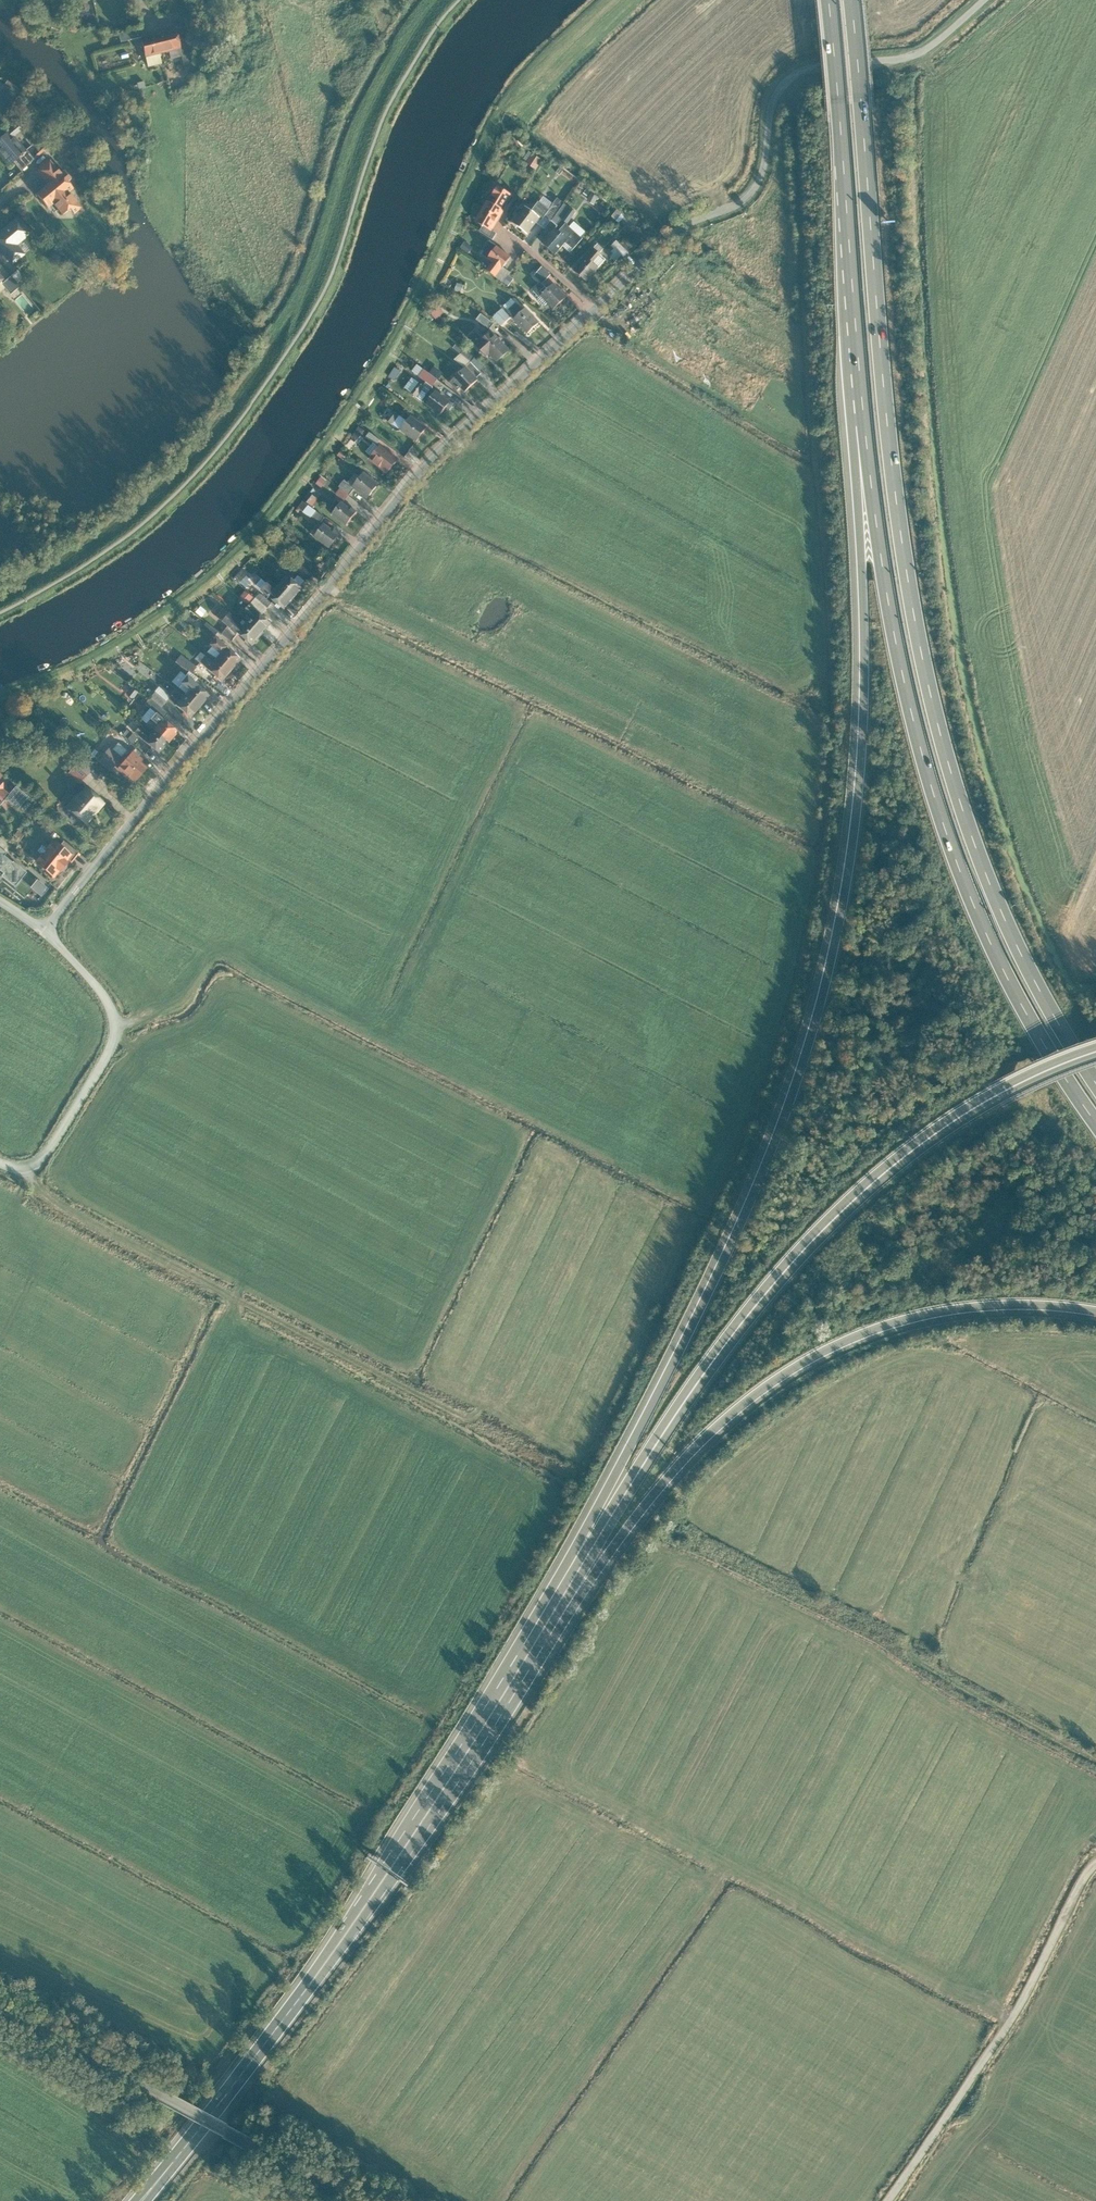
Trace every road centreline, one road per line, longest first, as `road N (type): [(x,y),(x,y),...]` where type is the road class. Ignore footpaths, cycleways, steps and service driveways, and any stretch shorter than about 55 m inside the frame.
road 1 (motorway): [(870,445),(860,783),(828,969),(779,1136),(691,1332),(592,1522),(573,1582)]
road 2 (motorway): [(1095,1084),(999,904),(934,701),(895,466),(854,0)]
road 3 (unclassified): [(47,931),(418,472),(595,309)]
road 4 (motorway): [(573,1582),(698,1383),(829,1225),(920,1143),(1014,1088),(1095,1053)]
road 5 (primary): [(141,2200),(395,1864),(557,1607)]
road 6 (motorway): [(870,445),(897,646),(949,840),(1015,994),(1095,1121)]
road 7 (motorway): [(557,1607),(597,1575),(654,1493),(709,1435),(799,1367),(873,1333),(949,1313),(1095,1312)]
road 8 (unclassified): [(595,309),(671,235),(754,191),(776,97),(795,74),(913,57),(985,0)]
road 9 (motorway): [(832,0),(870,445)]
road 10 (track): [(888,2200),(999,2037),(1095,1865)]
road 11 (residential): [(47,931),(106,997),(114,1038),(51,1153),(31,1170),(0,1164)]
road 12 (residential): [(0,2008),(267,2149)]

